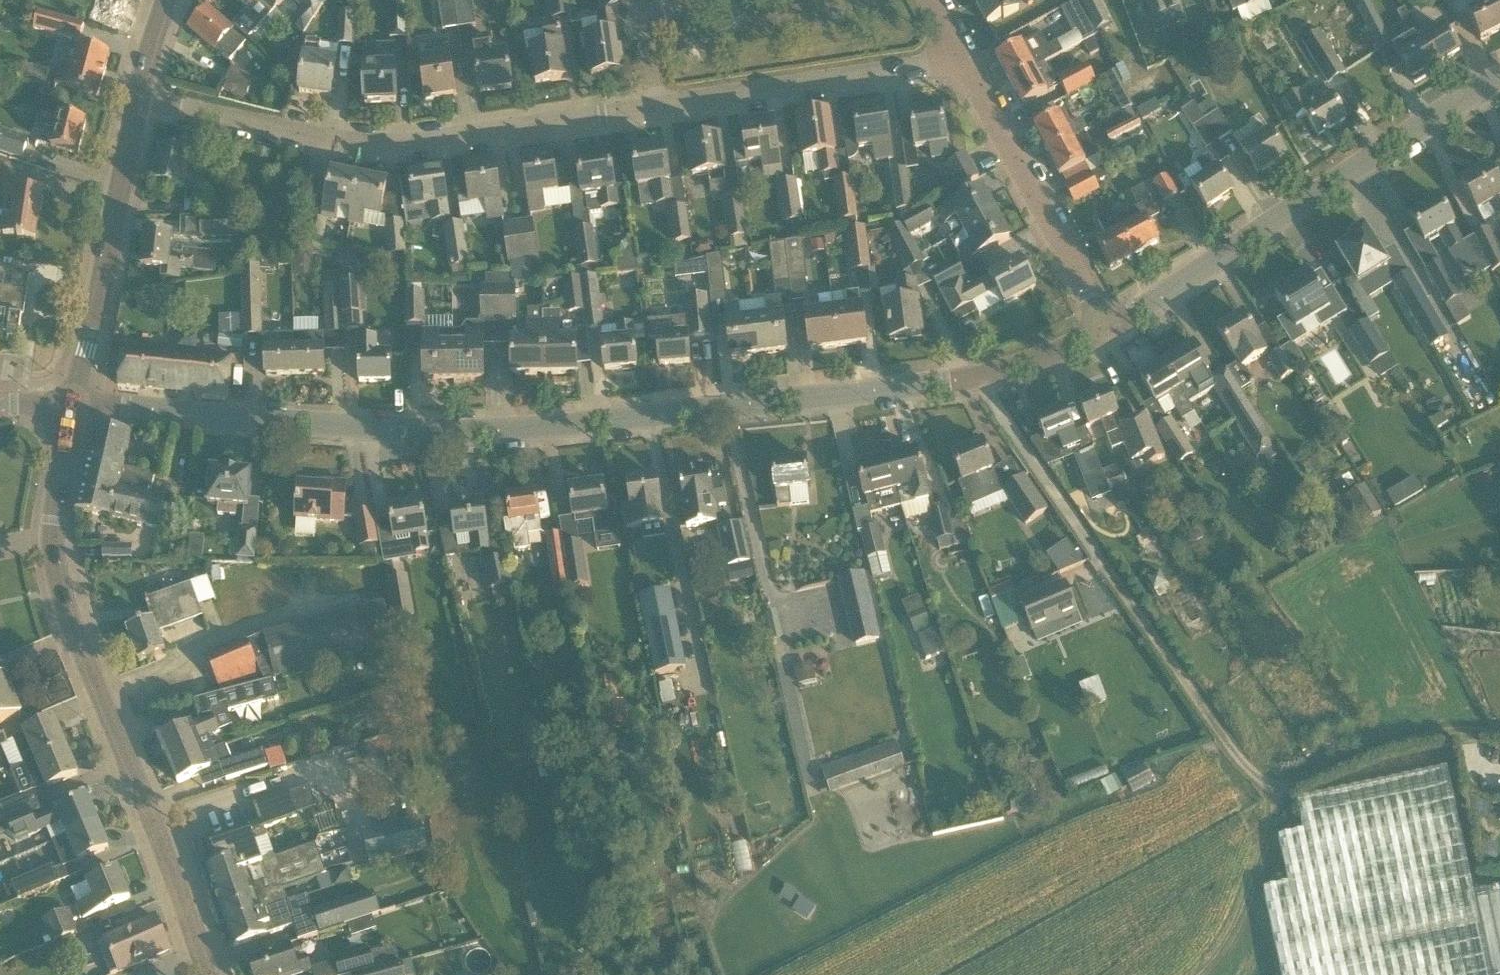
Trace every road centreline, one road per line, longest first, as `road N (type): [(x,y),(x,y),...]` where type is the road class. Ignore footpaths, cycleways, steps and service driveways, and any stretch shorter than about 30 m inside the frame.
road 1 (residential): [(73,402),(447,435),(966,380),(1107,328)]
road 2 (tertiary): [(206,974),(154,817),(55,573),(57,494),(73,402)]
road 3 (residential): [(133,101),(349,140),(402,141),(652,109)]
road 4 (residential): [(1107,328),(1499,76)]
road 5 (track): [(1499,734),(1386,742),(1277,795),(1229,946),(1199,974)]
road 6 (residential): [(652,109),(961,57)]
road 7 (residential): [(1107,328),(961,57)]
road 8 (tertiary): [(73,402),(133,101)]
road 9 (residential): [(652,109),(646,32),(650,20),(689,0)]

